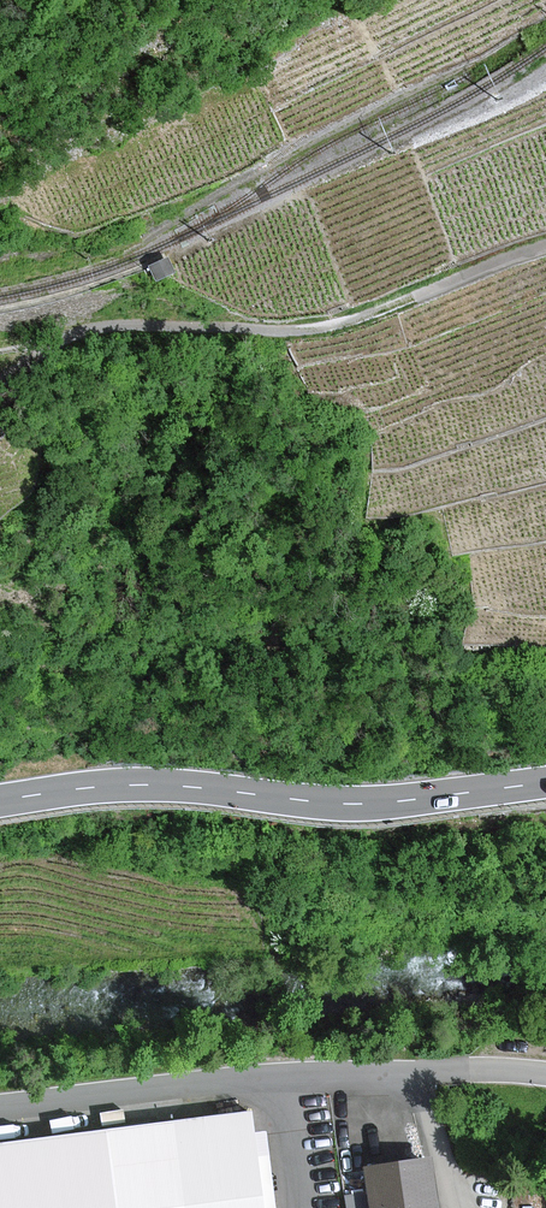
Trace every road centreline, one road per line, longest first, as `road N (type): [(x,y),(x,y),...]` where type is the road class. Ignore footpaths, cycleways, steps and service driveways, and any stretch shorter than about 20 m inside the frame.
road 1 (primary): [(545,785),(335,803),(128,787),(0,801)]
road 2 (unclassified): [(0,1106),(155,1087),(472,1069),(545,1074)]
road 3 (track): [(469,274),(325,329),(99,328),(41,351),(0,386)]
road 4 (track): [(0,309),(149,265)]

